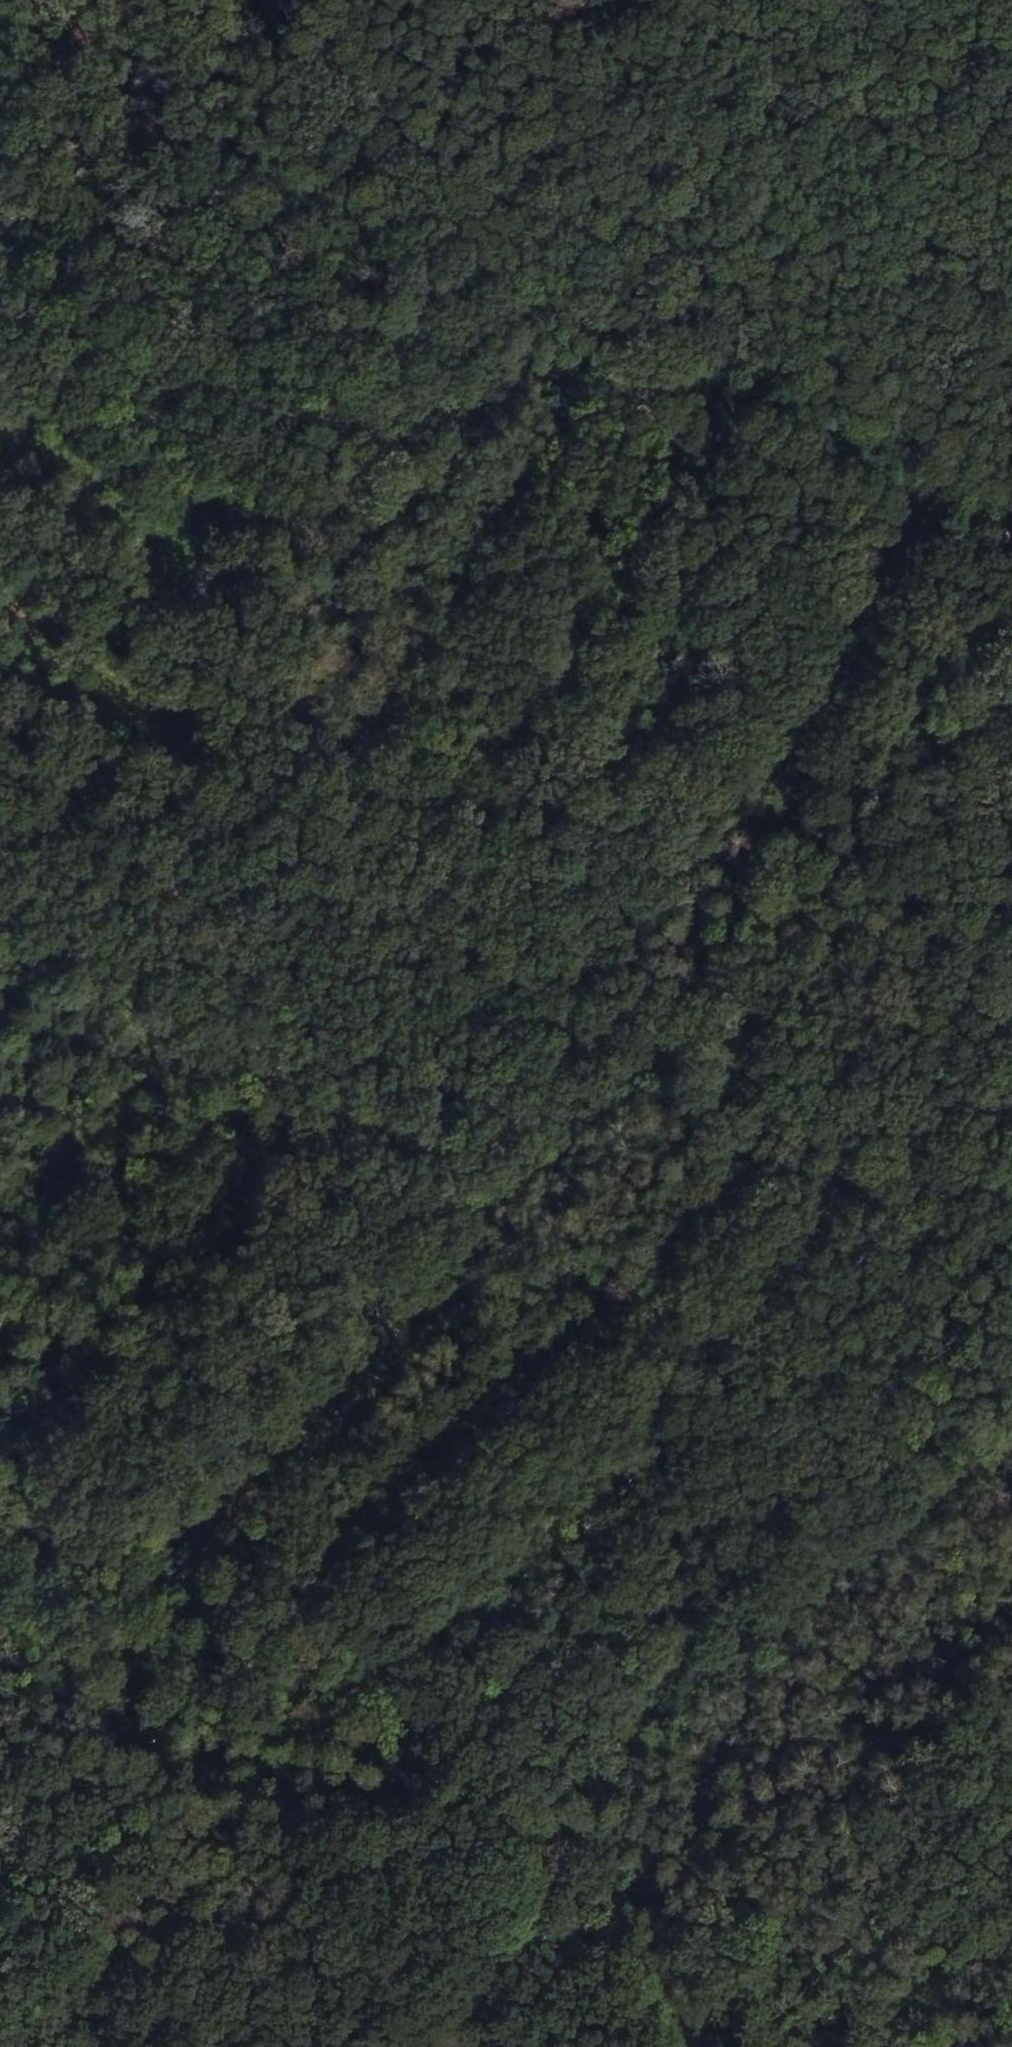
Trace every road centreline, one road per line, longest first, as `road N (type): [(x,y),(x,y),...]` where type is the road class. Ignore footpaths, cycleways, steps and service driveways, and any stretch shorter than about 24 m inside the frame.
road 1 (track): [(556,0),(617,203),(733,418)]

